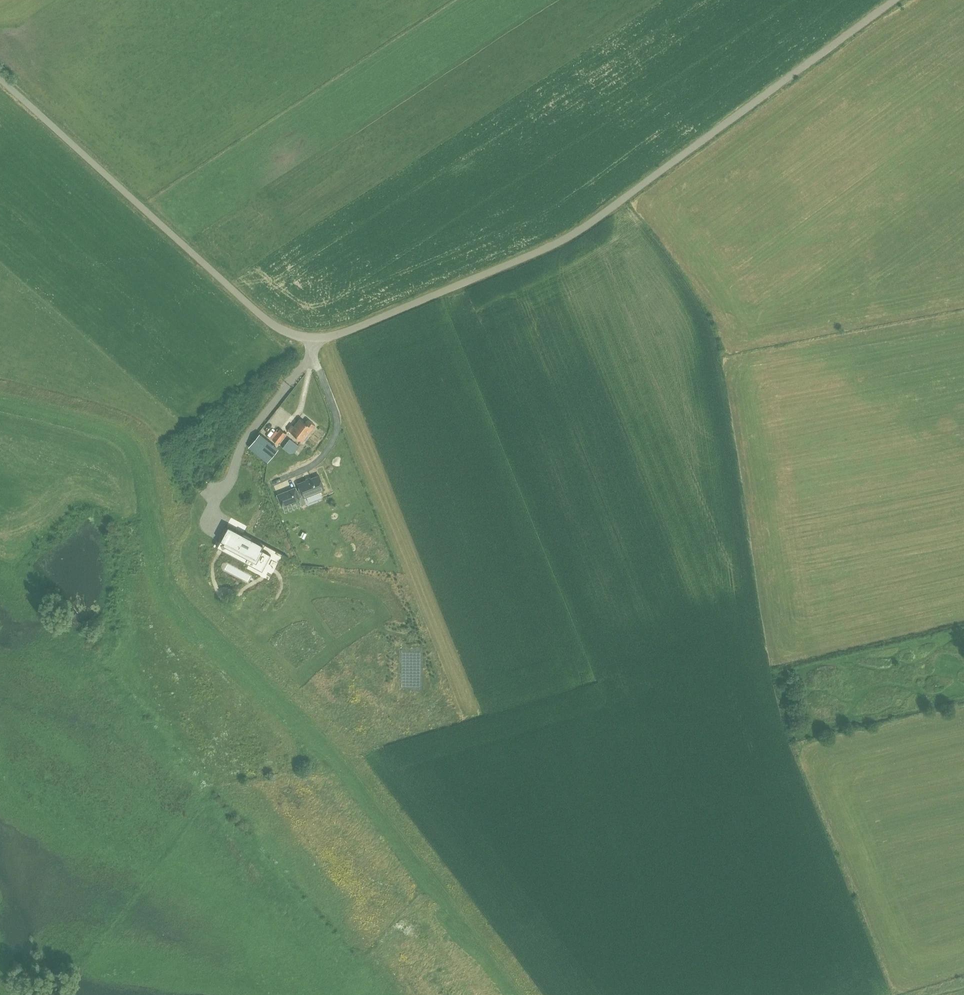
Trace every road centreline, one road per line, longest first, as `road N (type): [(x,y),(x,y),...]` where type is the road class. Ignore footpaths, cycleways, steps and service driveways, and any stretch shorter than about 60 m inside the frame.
road 1 (unclassified): [(0,78),(261,315),(289,332),(325,337),(579,231),(895,0)]

